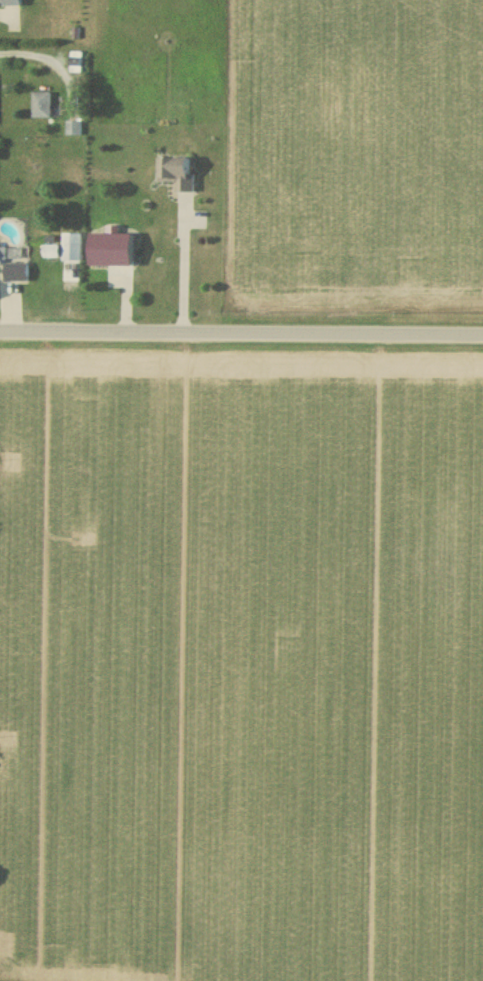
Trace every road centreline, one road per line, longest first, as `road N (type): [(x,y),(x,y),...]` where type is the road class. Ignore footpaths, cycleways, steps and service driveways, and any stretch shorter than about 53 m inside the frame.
road 1 (residential): [(482,333),(0,330)]

